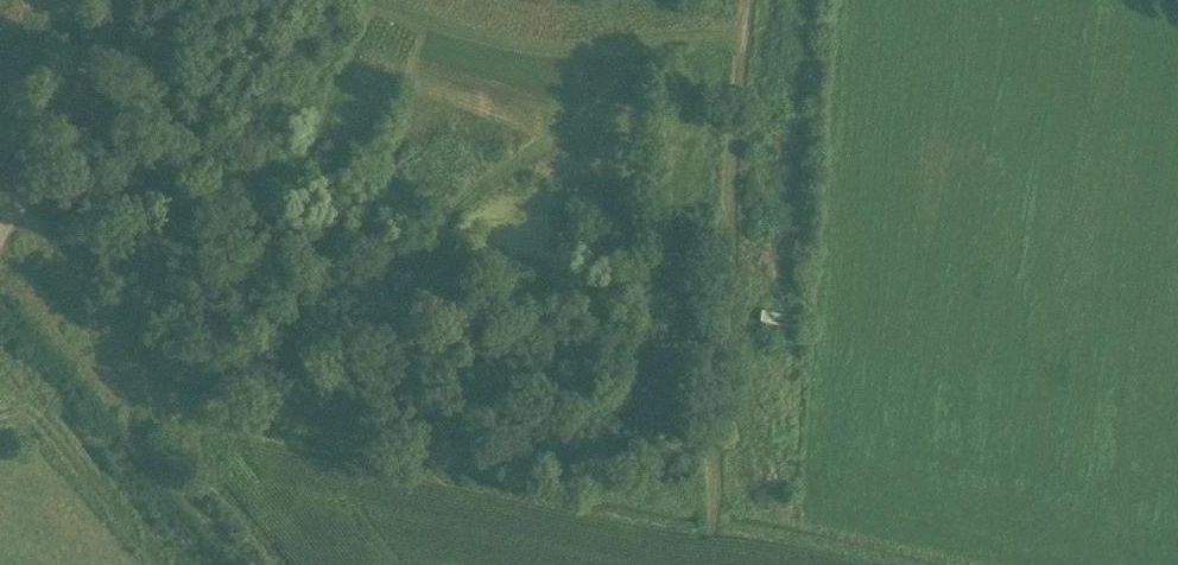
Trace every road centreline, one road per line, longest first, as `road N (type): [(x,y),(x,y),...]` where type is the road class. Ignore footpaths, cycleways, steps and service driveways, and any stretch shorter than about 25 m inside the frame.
road 1 (unclassified): [(0,224),(120,0)]

